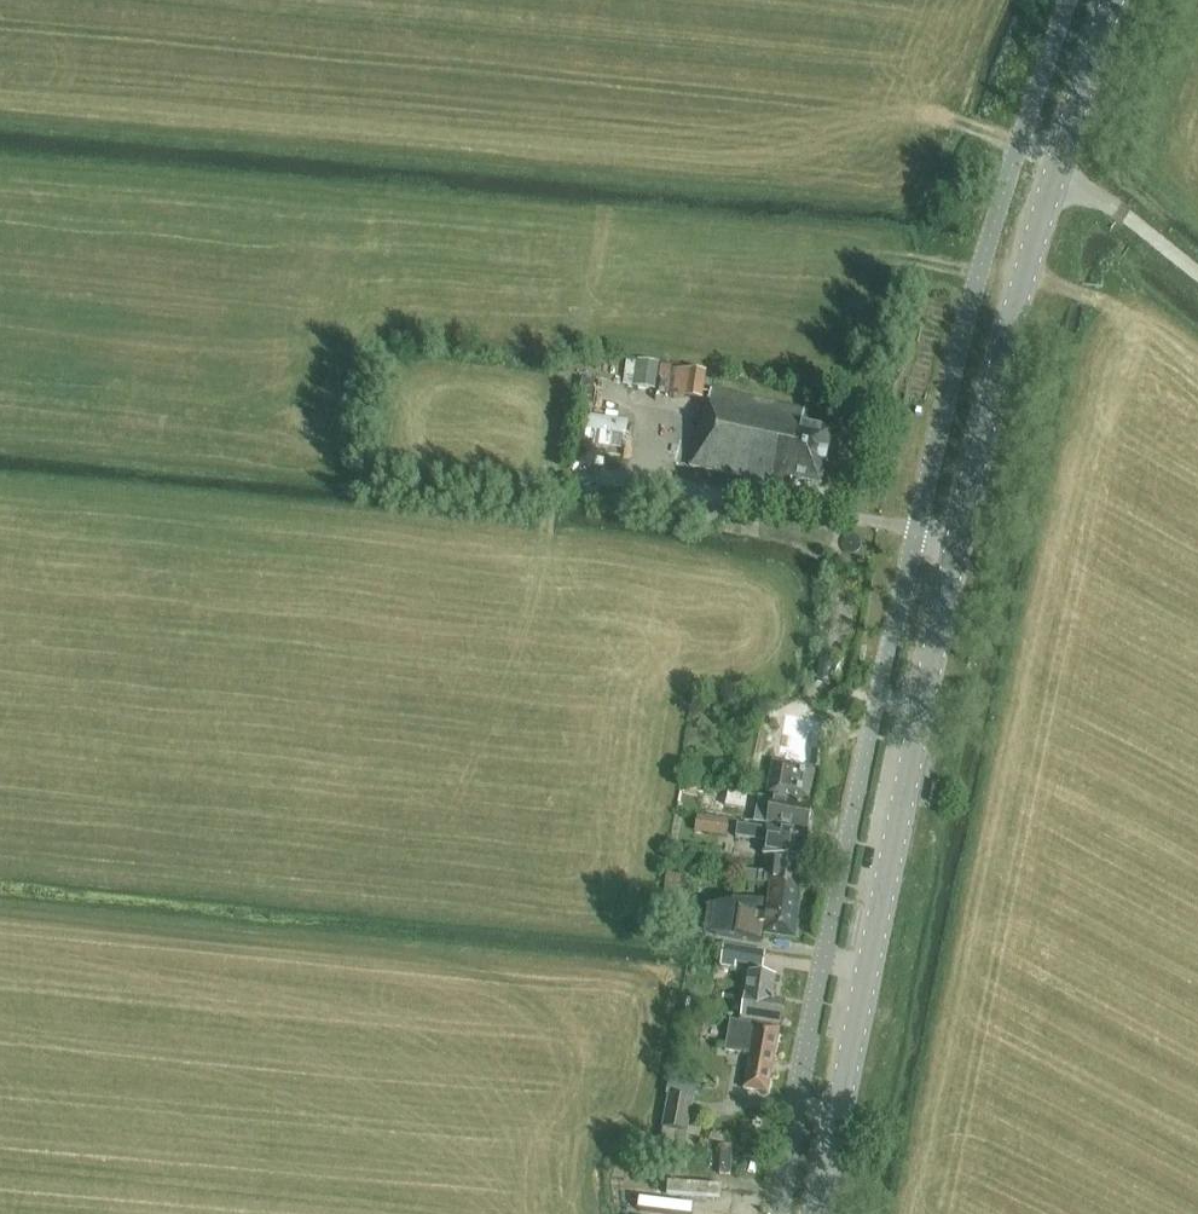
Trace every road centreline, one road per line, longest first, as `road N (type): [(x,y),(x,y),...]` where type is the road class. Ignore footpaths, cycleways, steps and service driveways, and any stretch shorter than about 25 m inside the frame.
road 1 (secondary): [(818,1213),(993,393),(1113,0)]

